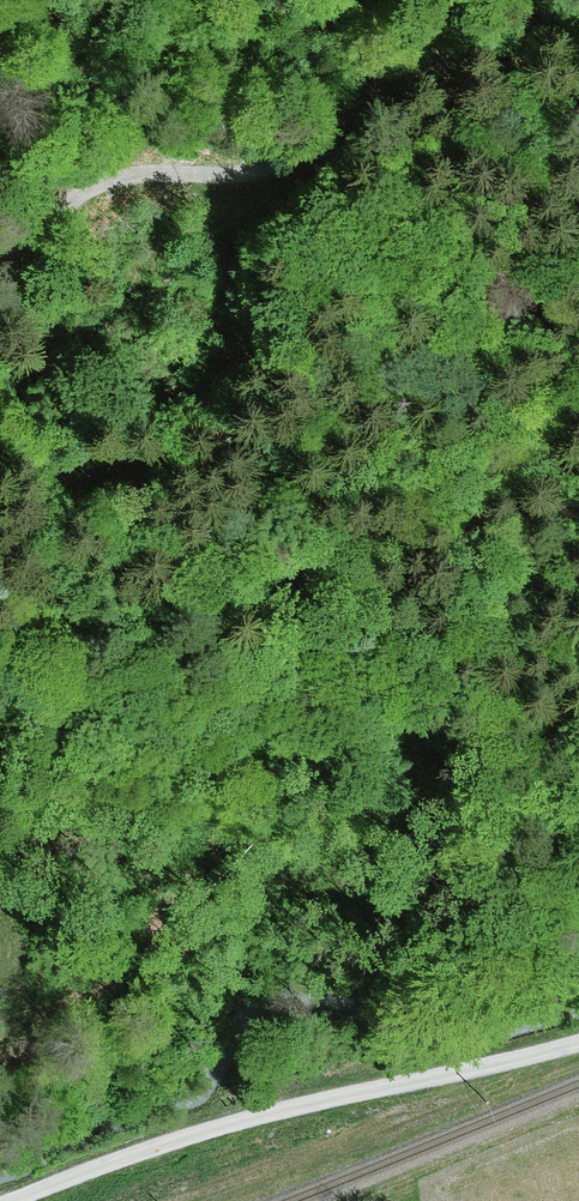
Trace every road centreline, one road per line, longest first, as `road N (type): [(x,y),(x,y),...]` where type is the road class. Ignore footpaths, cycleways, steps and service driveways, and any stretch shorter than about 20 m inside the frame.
road 1 (track): [(0,652),(97,632),(497,510),(578,445)]
road 2 (track): [(578,38),(445,101),(187,182),(0,200)]
road 3 (track): [(578,1035),(109,1154),(1,1200)]

